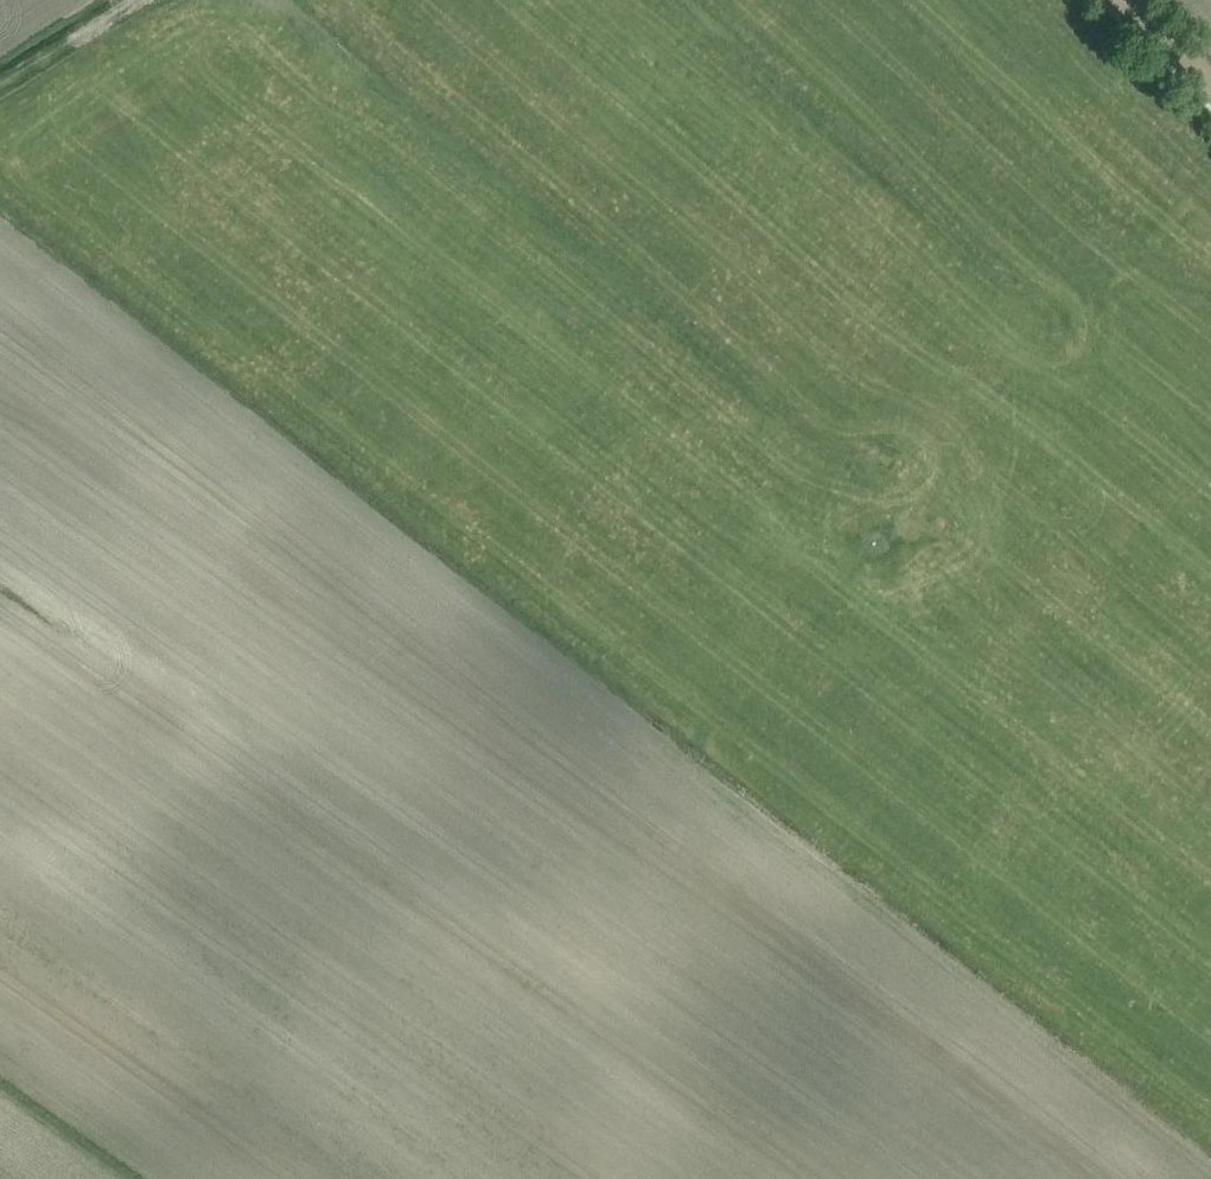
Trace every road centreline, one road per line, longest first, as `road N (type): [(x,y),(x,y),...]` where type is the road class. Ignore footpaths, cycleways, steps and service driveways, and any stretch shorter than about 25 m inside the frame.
road 1 (track): [(139,0),(0,88)]
road 2 (track): [(1123,0),(1210,87)]

